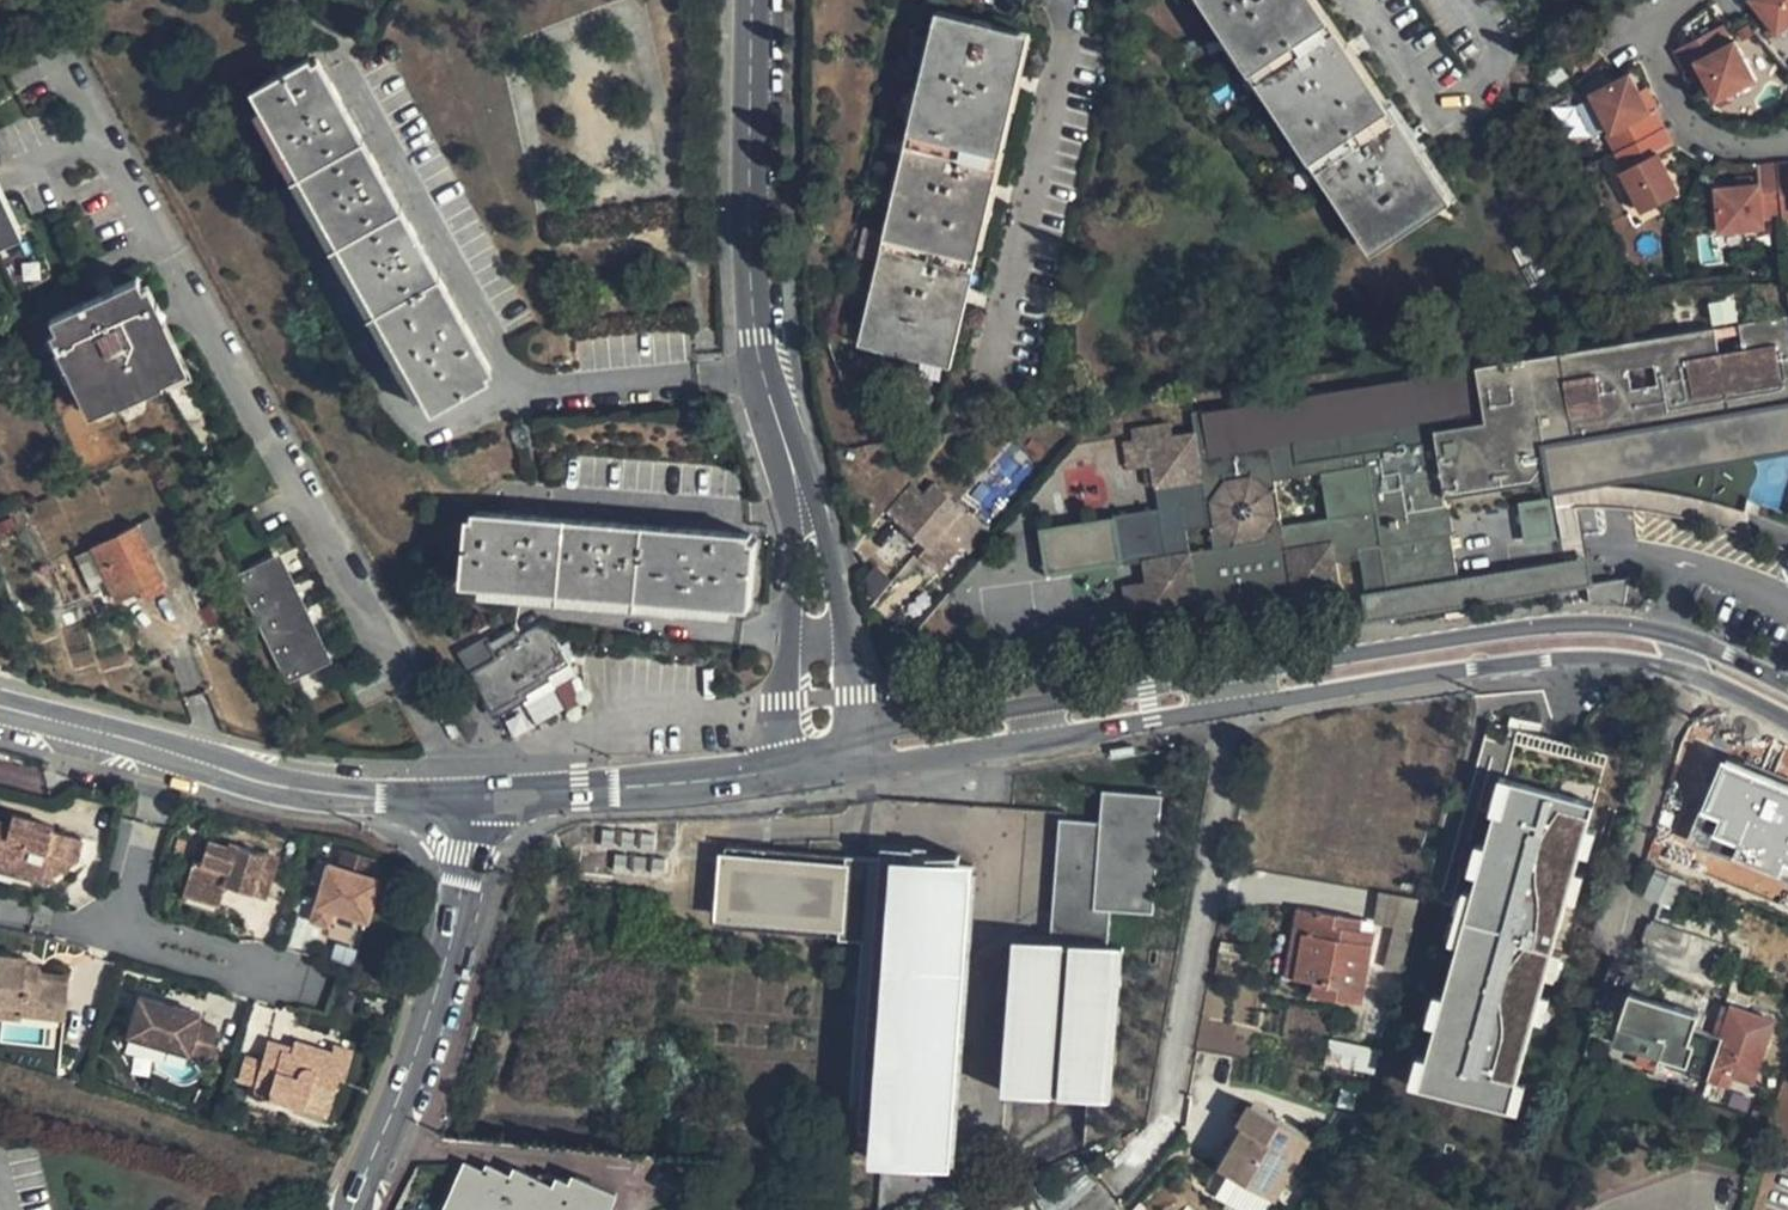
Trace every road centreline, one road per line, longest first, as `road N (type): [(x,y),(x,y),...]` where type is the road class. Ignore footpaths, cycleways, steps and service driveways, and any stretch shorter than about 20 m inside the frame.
road 1 (tertiary): [(955,736),(1556,642),(1656,649),(1787,706)]
road 2 (tertiary): [(0,708),(257,782),(378,799),(493,796)]
road 3 (residential): [(796,477),(757,334),(754,0)]
road 4 (tertiary): [(493,796),(417,1055),(349,1209)]
road 5 (tertiary): [(493,796),(661,785),(786,767)]
road 6 (residential): [(848,642),(836,578),(796,477)]
road 7 (residential): [(796,477),(798,602),(790,645)]
road 8 (residential): [(790,645),(780,700),(786,767)]

